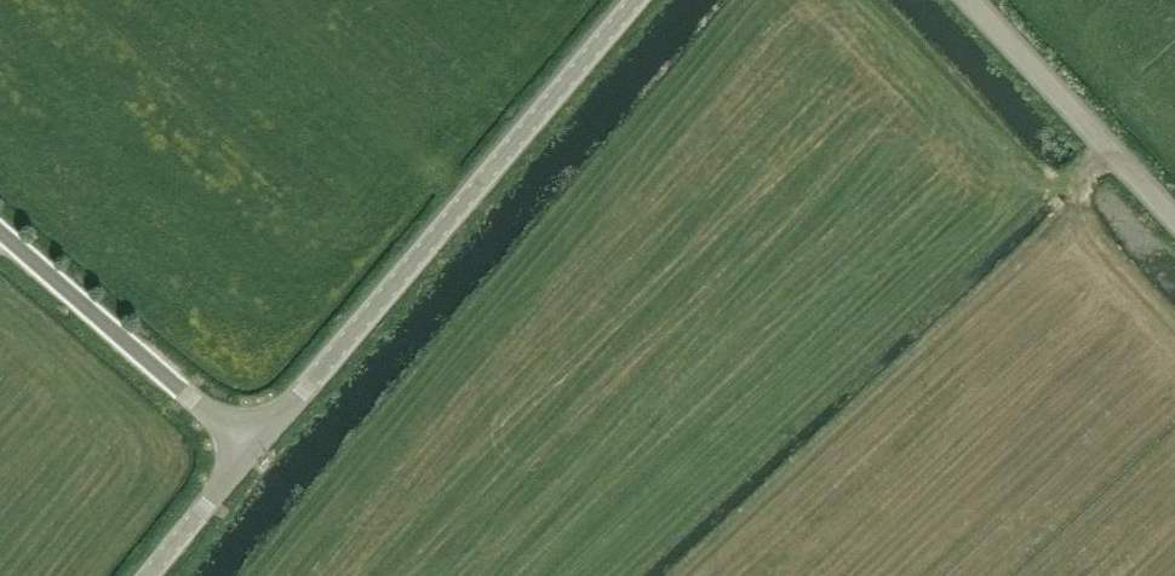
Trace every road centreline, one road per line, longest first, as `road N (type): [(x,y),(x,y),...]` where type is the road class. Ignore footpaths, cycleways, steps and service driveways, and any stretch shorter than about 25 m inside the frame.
road 1 (tertiary): [(248,448),(635,0)]
road 2 (unclassified): [(248,448),(0,233)]
road 3 (unclassified): [(1174,220),(968,0)]
road 4 (unclassified): [(143,575),(248,448)]

